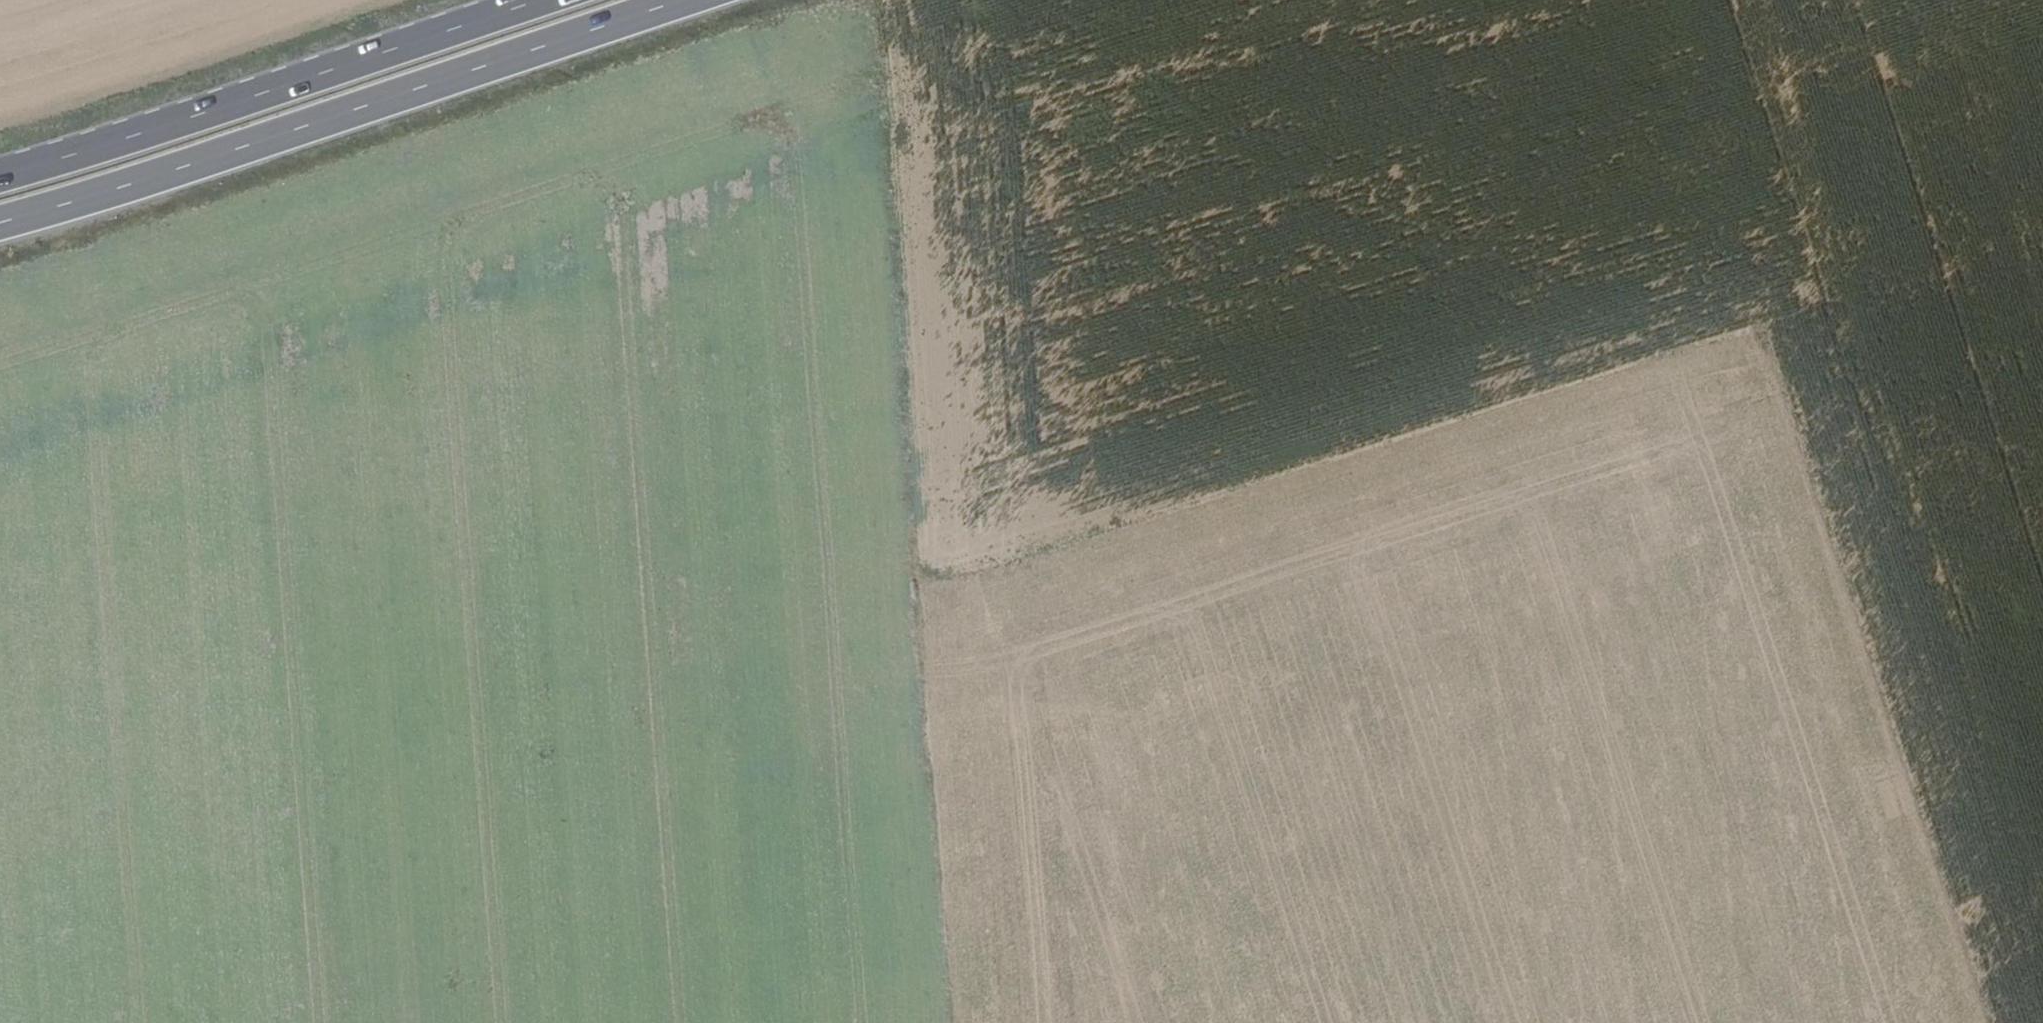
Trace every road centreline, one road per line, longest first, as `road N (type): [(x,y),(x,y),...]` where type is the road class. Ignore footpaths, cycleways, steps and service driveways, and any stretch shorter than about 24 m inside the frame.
road 1 (trunk): [(0,223),(681,0)]
road 2 (trunk): [(536,0),(0,175)]

